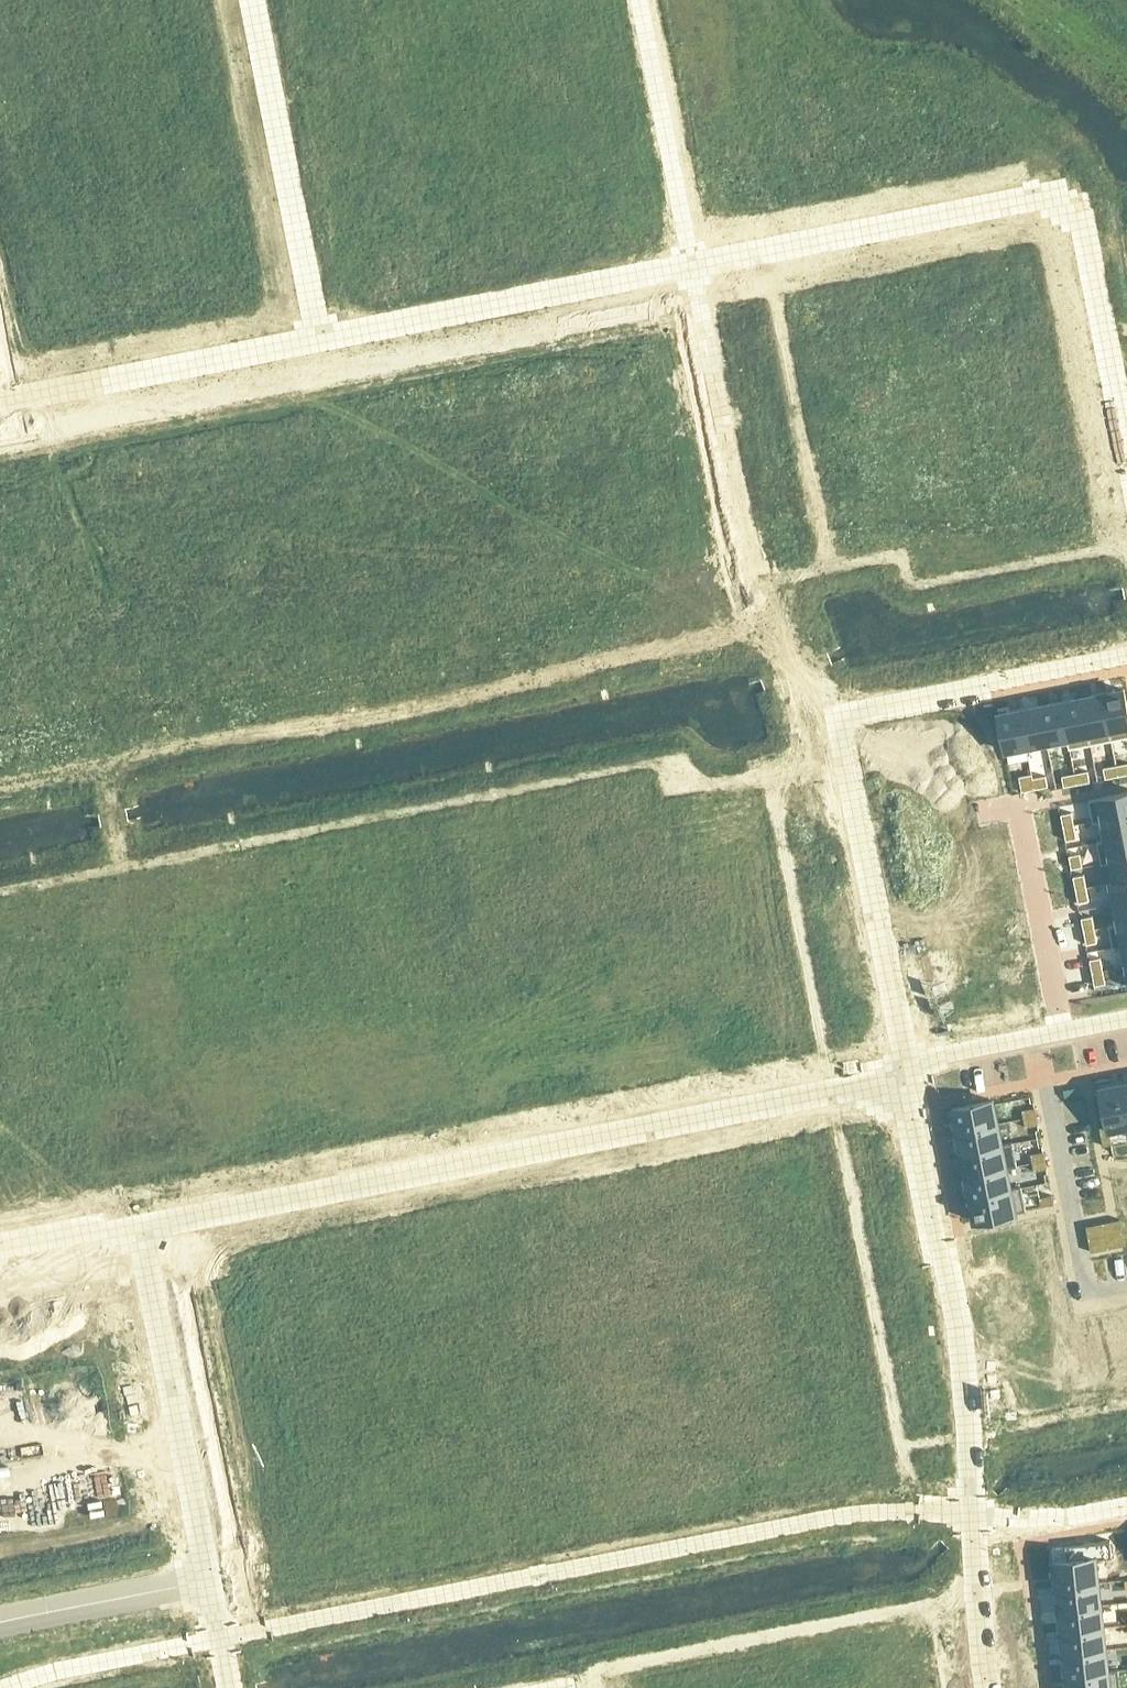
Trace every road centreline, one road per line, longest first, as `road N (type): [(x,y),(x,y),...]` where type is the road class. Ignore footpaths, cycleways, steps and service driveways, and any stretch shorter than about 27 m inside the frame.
road 1 (residential): [(1126,496),(1058,210),(308,363)]
road 2 (residential): [(910,1076),(138,1224)]
road 3 (residential): [(910,1076),(960,1328),(988,1687)]
road 4 (residential): [(239,0),(308,363)]
road 5 (residential): [(138,1224),(210,1581)]
road 6 (residential): [(308,363),(0,426)]
road 7 (residential): [(1126,1024),(960,1057),(910,1076)]
road 8 (residential): [(210,1581),(0,1628)]
road 9 (residential): [(0,1252),(138,1224)]

